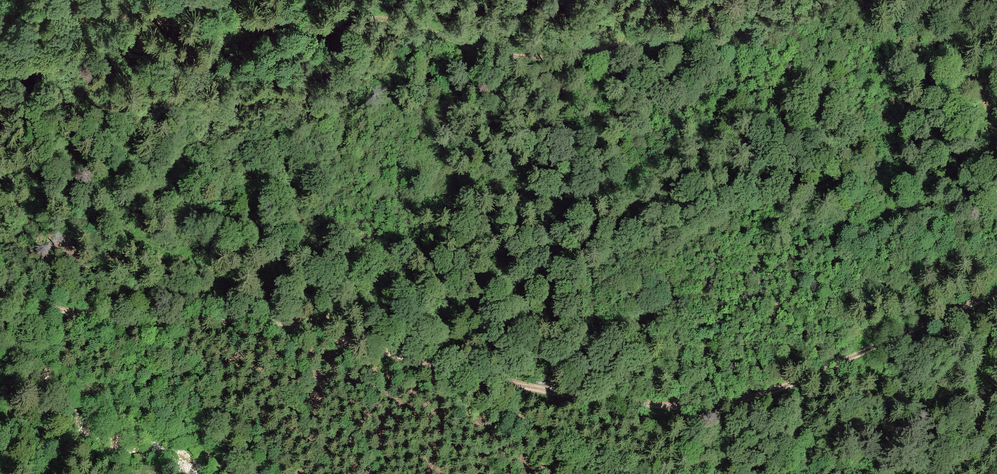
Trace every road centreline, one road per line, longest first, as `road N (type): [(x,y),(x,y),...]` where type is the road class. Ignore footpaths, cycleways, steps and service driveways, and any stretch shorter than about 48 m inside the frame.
road 1 (track): [(0,286),(10,277),(61,279),(162,319),(280,316),(582,398),(743,388),(996,279)]
road 2 (track): [(40,0),(119,20),(216,26),(360,12),(503,58),(583,55),(660,30),(713,0)]
road 3 (track): [(716,473),(582,398)]

